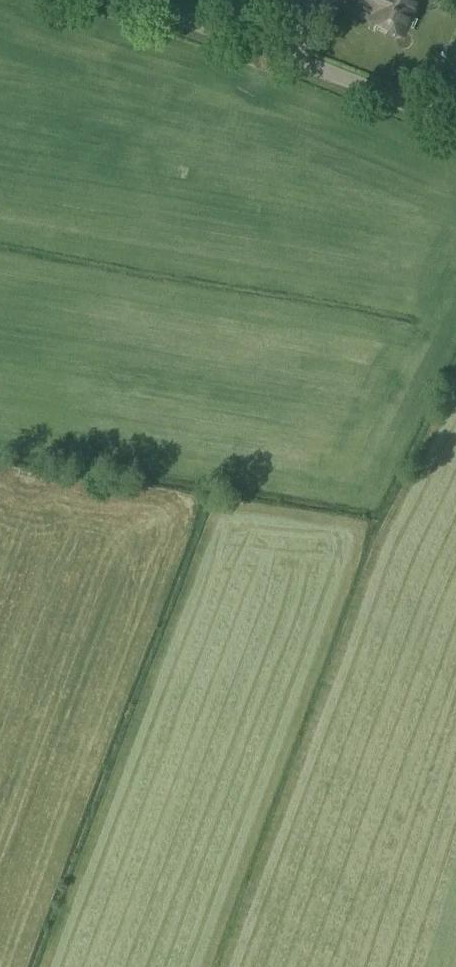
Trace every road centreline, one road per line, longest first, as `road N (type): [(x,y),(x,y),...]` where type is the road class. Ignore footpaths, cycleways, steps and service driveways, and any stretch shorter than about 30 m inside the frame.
road 1 (unclassified): [(455,139),(79,0)]

